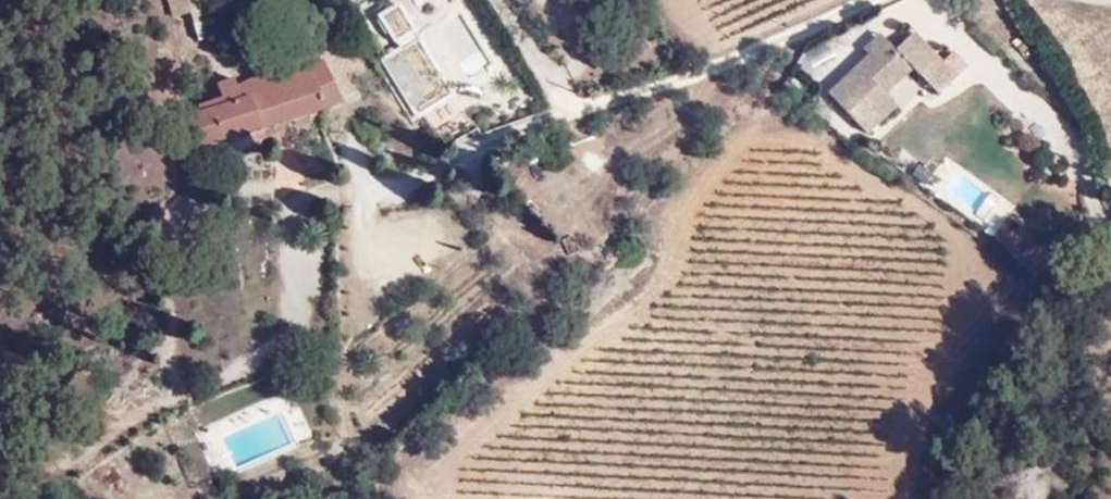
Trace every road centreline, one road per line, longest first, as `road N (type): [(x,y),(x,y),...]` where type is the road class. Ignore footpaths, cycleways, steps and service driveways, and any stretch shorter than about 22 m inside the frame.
road 1 (residential): [(877,0),(751,51),(570,107),(497,0)]

